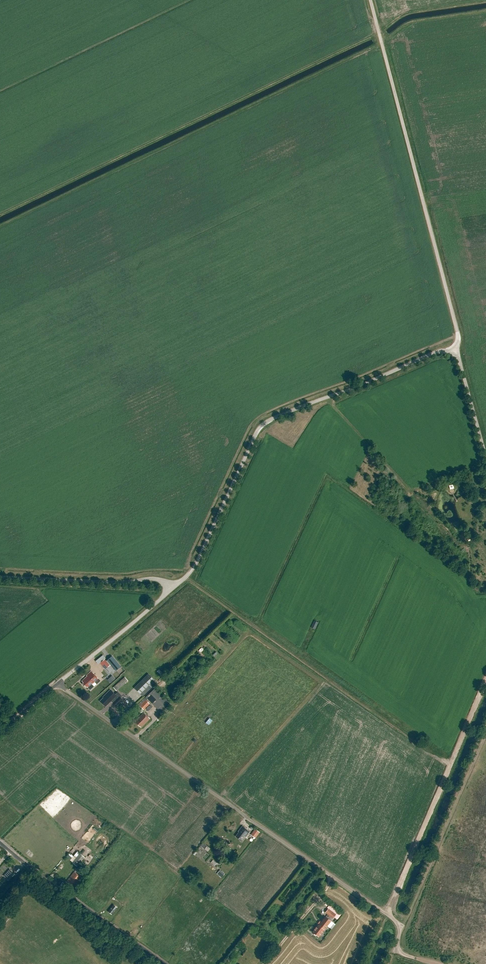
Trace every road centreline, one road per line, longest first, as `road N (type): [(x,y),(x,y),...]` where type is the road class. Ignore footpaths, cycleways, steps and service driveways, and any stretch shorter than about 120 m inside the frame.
road 1 (unclassified): [(264,963),(334,878),(58,684)]
road 2 (unclassified): [(175,587),(196,566),(265,424),(434,353),(457,352)]
road 3 (unclassified): [(457,352),(371,0)]
road 4 (unclassified): [(164,963),(0,842)]
road 5 (unclassified): [(0,577),(156,579),(175,587)]
road 6 (unclassified): [(58,684),(175,587)]

